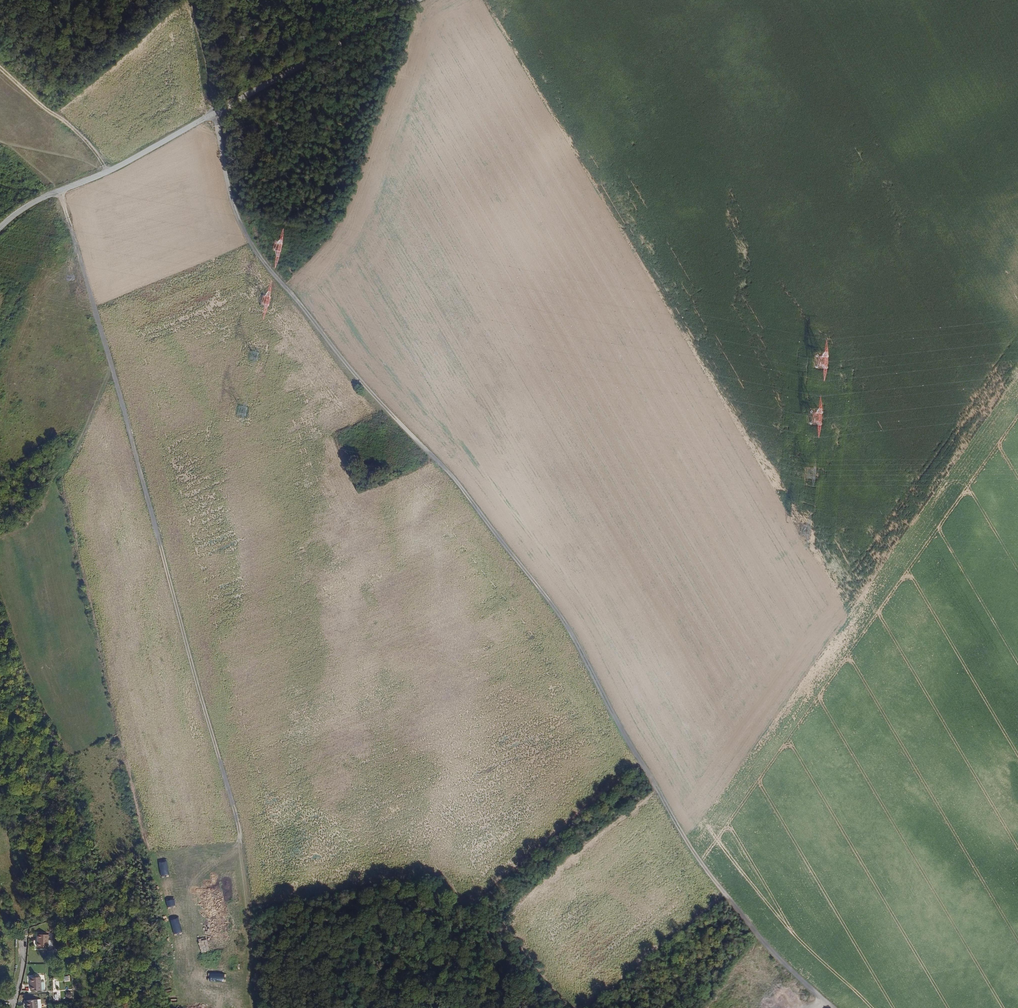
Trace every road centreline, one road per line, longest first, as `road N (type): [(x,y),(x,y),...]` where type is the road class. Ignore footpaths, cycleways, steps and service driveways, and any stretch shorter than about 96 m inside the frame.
road 1 (track): [(831,1007),(745,920),(688,842),(562,617),(450,474),(259,257),(228,188),(192,0)]
road 2 (track): [(256,1007),(240,830),(59,191)]
road 3 (unclassified): [(0,227),(421,0)]
road 4 (track): [(0,69),(72,128),(108,172)]

